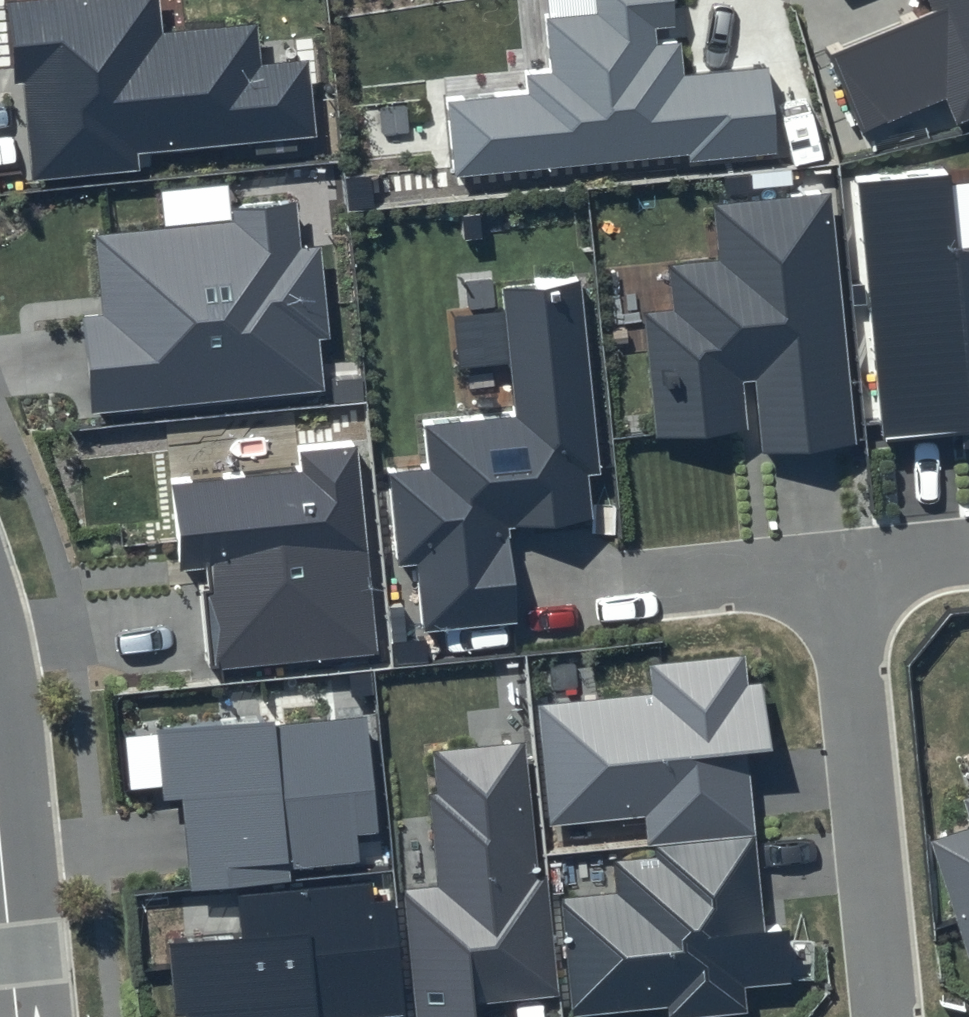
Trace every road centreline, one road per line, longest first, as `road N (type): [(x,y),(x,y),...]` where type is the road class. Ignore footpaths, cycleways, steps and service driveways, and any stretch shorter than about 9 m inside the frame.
road 1 (residential): [(0,792),(22,1016)]

